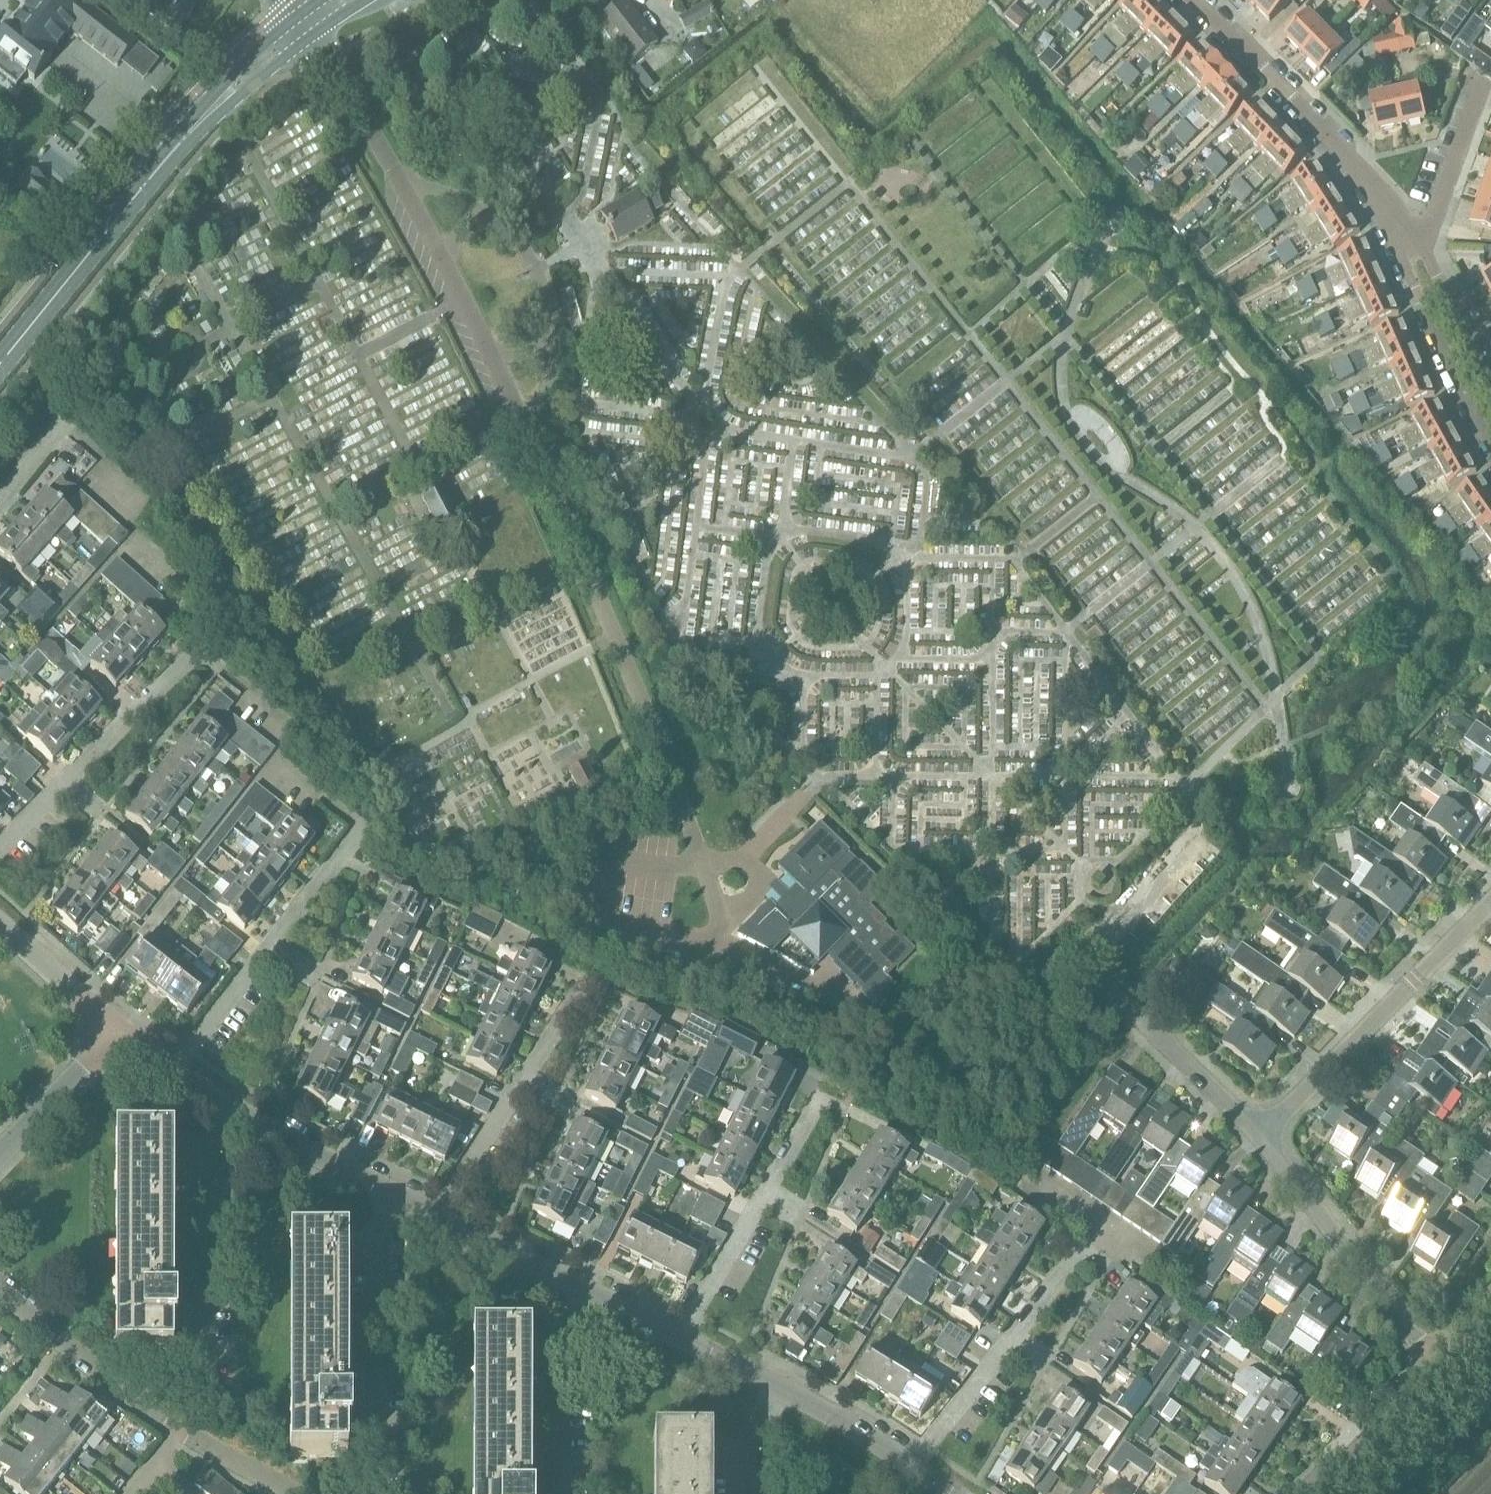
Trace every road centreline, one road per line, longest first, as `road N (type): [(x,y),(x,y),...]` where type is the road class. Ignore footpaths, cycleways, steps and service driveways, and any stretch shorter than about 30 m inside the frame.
road 1 (unclassified): [(769,827),(739,854),(704,850),(649,694),(526,430)]
road 2 (tertiary): [(0,359),(115,210),(235,85),(309,22)]
road 3 (residential): [(1410,252),(1337,144),(1192,0)]
road 4 (residential): [(1261,1136),(1490,902)]
road 5 (residential): [(0,847),(229,614)]
road 6 (residential): [(174,1066),(363,827)]
road 7 (residential): [(374,1489),(373,1242),(397,1194)]
road 8 (residential): [(1437,1368),(1261,1136)]
road 9 (residential): [(207,1390),(206,1149),(231,1107)]
road 10 (residential): [(677,1337),(827,1090)]
road 11 (residential): [(908,1465),(1084,1242)]
road 12 (residential): [(438,1213),(589,975)]
road 13 (residential): [(185,1431),(0,1290)]
road 14 (residential): [(556,1493),(556,1347),(588,1293)]
road 15 (residential): [(397,1194),(231,1107)]
road 16 (unclassified): [(404,181),(309,22)]
road 17 (residential): [(1410,252),(1430,224),(1482,83)]
road 18 (residential): [(1490,414),(1410,252)]
road 19 (residential): [(0,1158),(123,1033)]
road 20 (residential): [(1437,1368),(1317,1493)]
road 21 (residential): [(588,1293),(438,1213)]
road 22 (residential): [(1261,1136),(1141,1018)]
road 23 (residential): [(123,1033),(0,924)]
road 24 (residential): [(908,1465),(778,1387)]
road 25 (residential): [(303,1493),(185,1431)]
road 26 (unclassified): [(555,335),(546,289),(504,227)]

